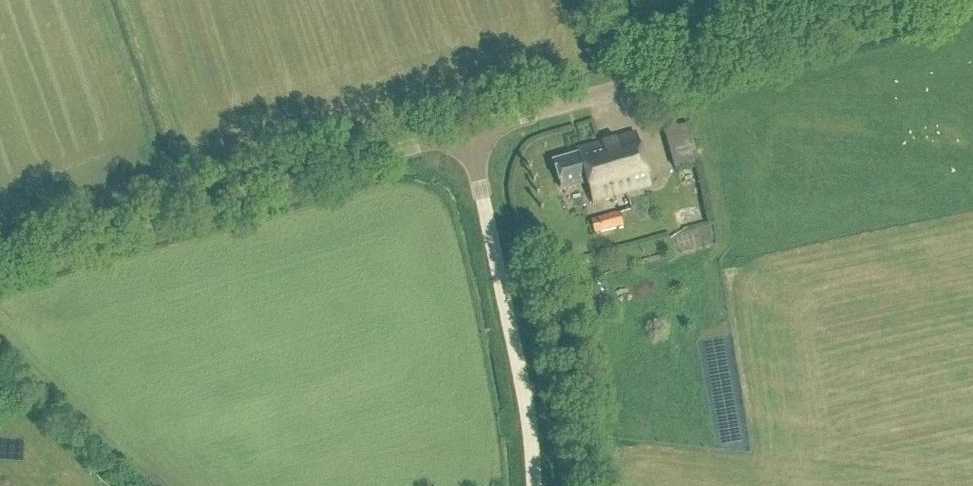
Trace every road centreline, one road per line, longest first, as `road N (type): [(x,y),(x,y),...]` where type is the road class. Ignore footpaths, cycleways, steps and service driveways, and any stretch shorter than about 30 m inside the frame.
road 1 (tertiary): [(467,131),(937,0)]
road 2 (tertiary): [(0,264),(467,131)]
road 3 (unclassified): [(531,485),(519,373),(467,131)]
road 4 (track): [(130,0),(199,207)]

